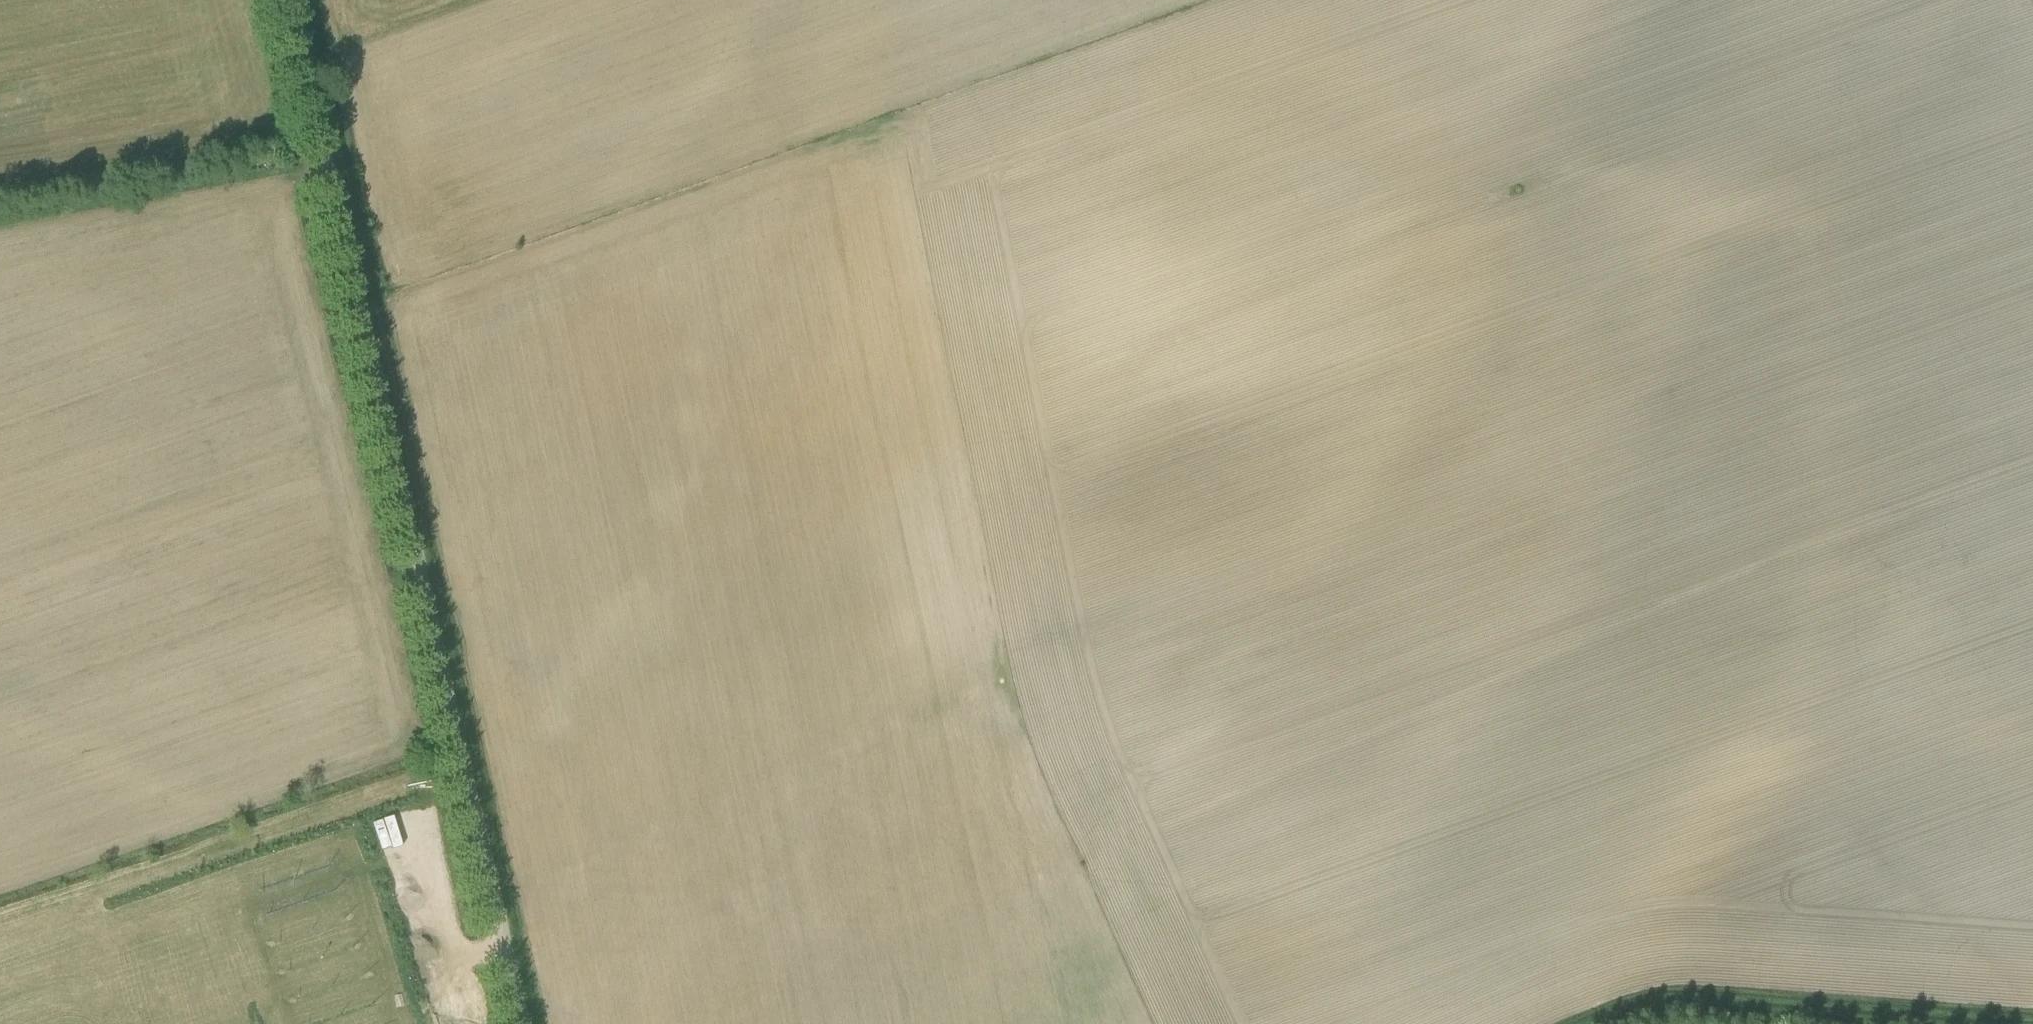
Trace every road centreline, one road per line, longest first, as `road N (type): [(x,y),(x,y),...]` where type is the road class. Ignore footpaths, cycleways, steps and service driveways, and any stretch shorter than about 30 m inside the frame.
road 1 (unclassified): [(522,1023),(290,0)]

